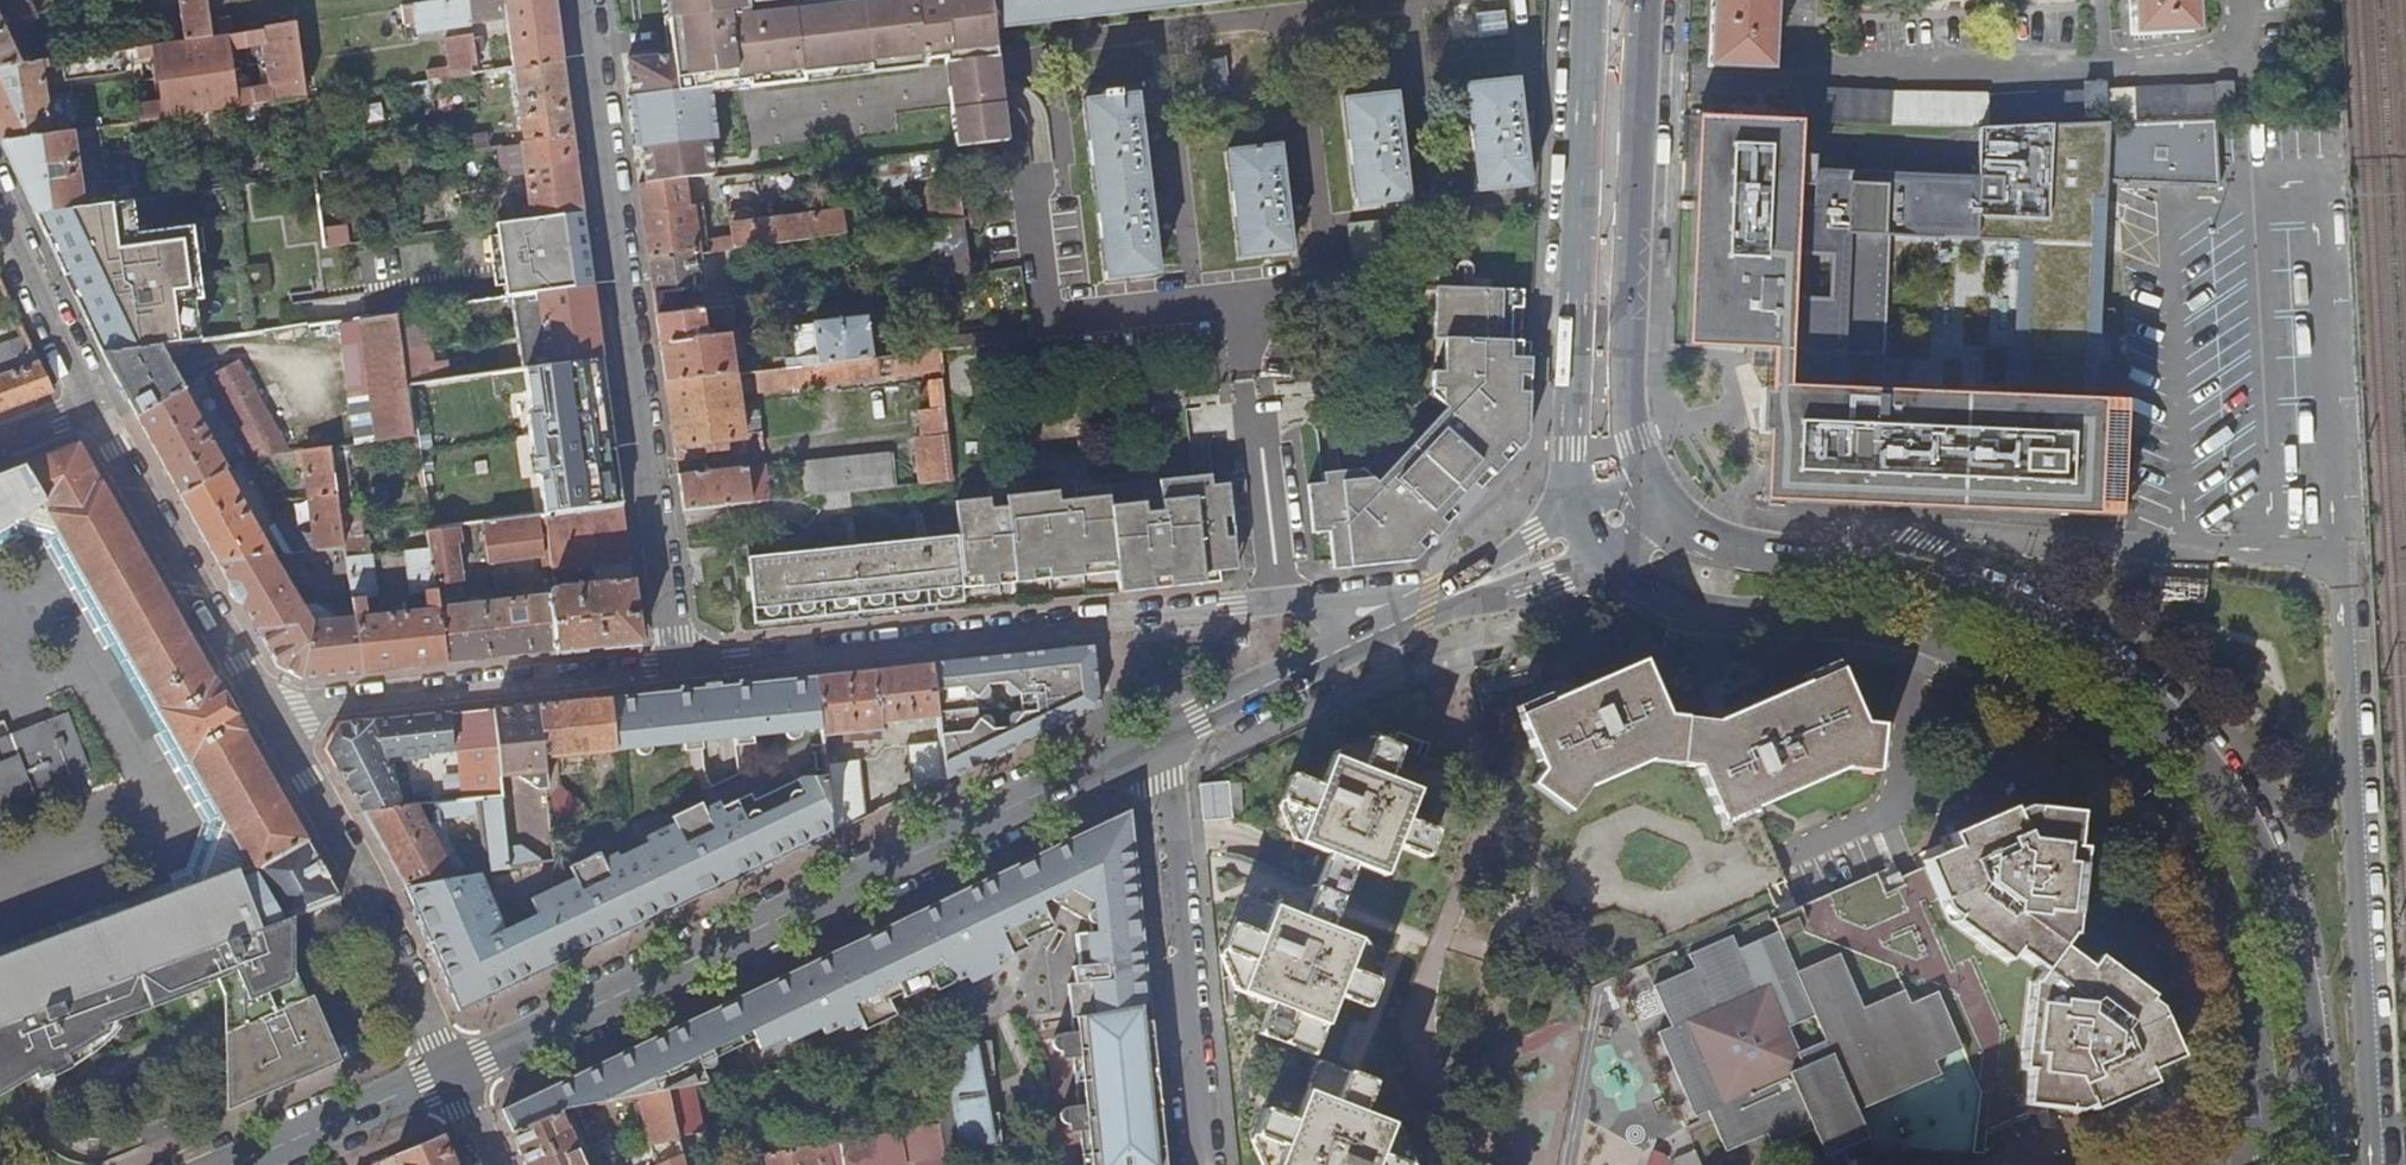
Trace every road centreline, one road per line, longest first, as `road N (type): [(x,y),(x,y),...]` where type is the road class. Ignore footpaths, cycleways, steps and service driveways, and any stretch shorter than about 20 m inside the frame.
road 1 (secondary): [(1584,534),(1660,599),(1703,614),(1855,620),(1980,657),(2118,746),(2203,837),(2243,915),(2263,1151)]
road 2 (secondary): [(2319,1164),(2298,937),(2242,798),(2153,698),(2071,637),(1998,601),(1893,568),(1764,555)]
road 3 (tertiary): [(453,1073),(1148,743)]
road 4 (residential): [(1410,610),(1382,600),(1280,603),(679,666)]
road 5 (residential): [(679,666),(588,0)]
road 6 (unclassified): [(2372,1164),(2344,568)]
road 7 (residential): [(2344,568),(2189,549),(1948,538),(1764,555)]
road 8 (secondary): [(1587,0),(1569,452),(1584,534)]
road 9 (secondary): [(1657,500),(1633,448),(1623,394),(1641,0)]
road 10 (residential): [(1205,1164),(1168,781),(1148,743)]
road 11 (residential): [(679,666),(263,711)]
road 12 (residential): [(453,1073),(371,891),(263,711)]
road 13 (residential): [(263,711),(95,404)]
road 14 (tertiary): [(1148,743),(1410,610)]
road 15 (tertiary): [(236,1164),(453,1073)]
road 16 (residential): [(95,404),(0,202)]
road 17 (tertiary): [(1410,610),(1584,534)]
road 18 (secondary): [(1764,555),(1696,535),(1657,500)]

